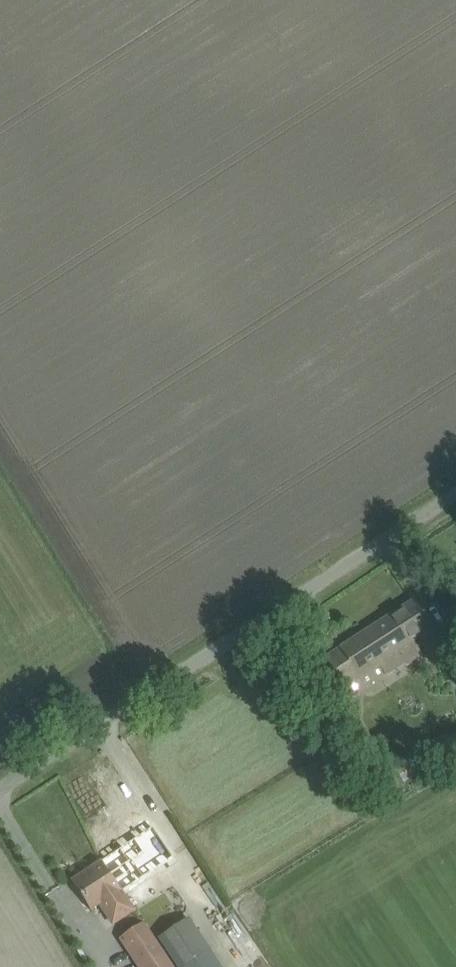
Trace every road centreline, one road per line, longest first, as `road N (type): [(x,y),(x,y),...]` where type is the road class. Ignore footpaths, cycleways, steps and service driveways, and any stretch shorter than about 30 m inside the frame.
road 1 (unclassified): [(0,797),(455,503)]

